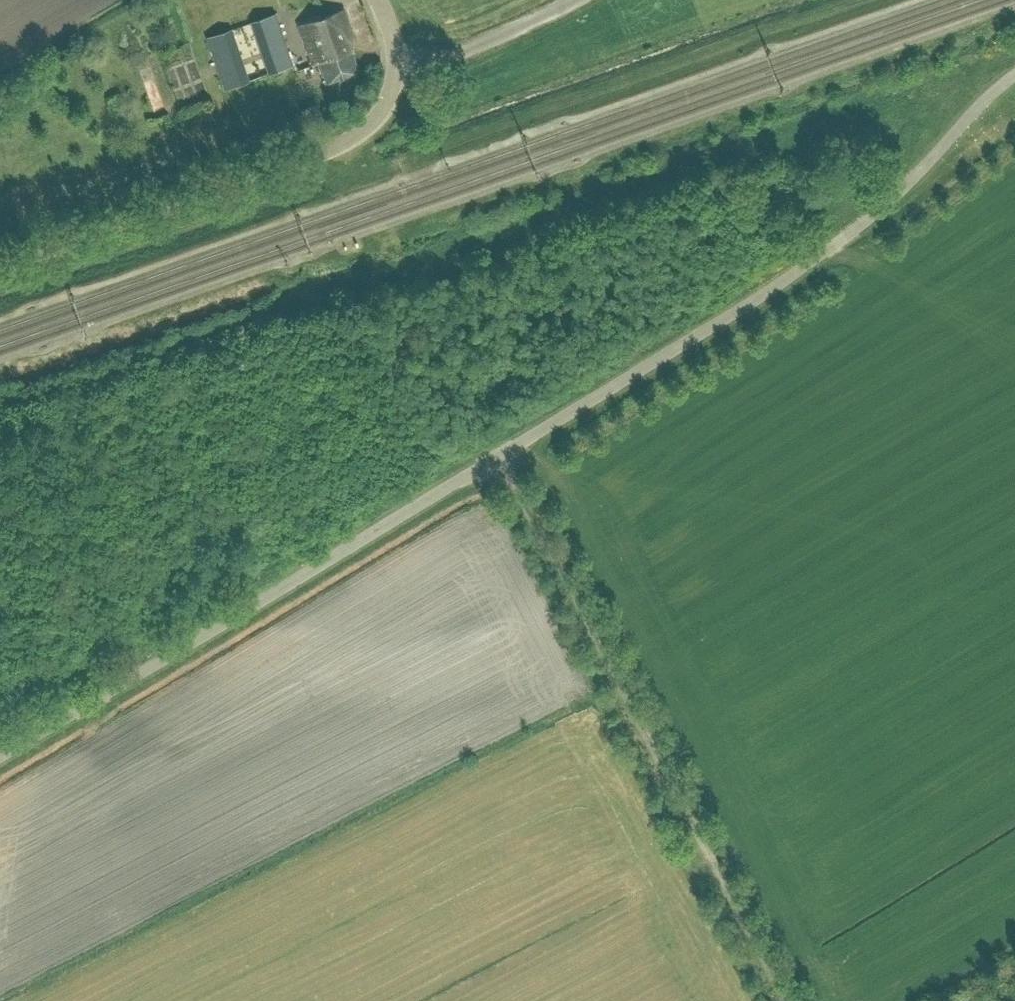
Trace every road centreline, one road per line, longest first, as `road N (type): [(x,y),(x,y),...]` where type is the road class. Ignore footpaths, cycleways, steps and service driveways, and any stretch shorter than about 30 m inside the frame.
road 1 (track): [(501,455),(784,1000)]
road 2 (unclassified): [(0,267),(332,151),(367,129),(391,98),(398,61),(377,0)]

